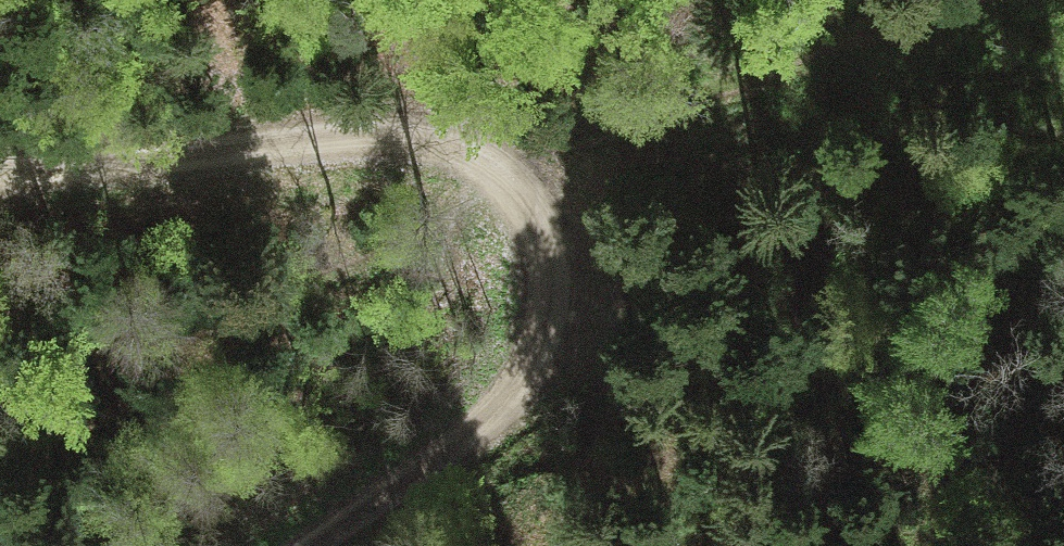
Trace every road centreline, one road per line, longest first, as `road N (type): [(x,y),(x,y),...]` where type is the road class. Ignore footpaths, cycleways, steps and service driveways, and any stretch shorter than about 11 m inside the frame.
road 1 (track): [(308,545),(449,443),(531,373),(560,333),(567,297),(553,225),(529,187),(455,141),(413,130),(365,130),(219,158),(0,172)]
road 2 (track): [(506,172),(943,0)]

